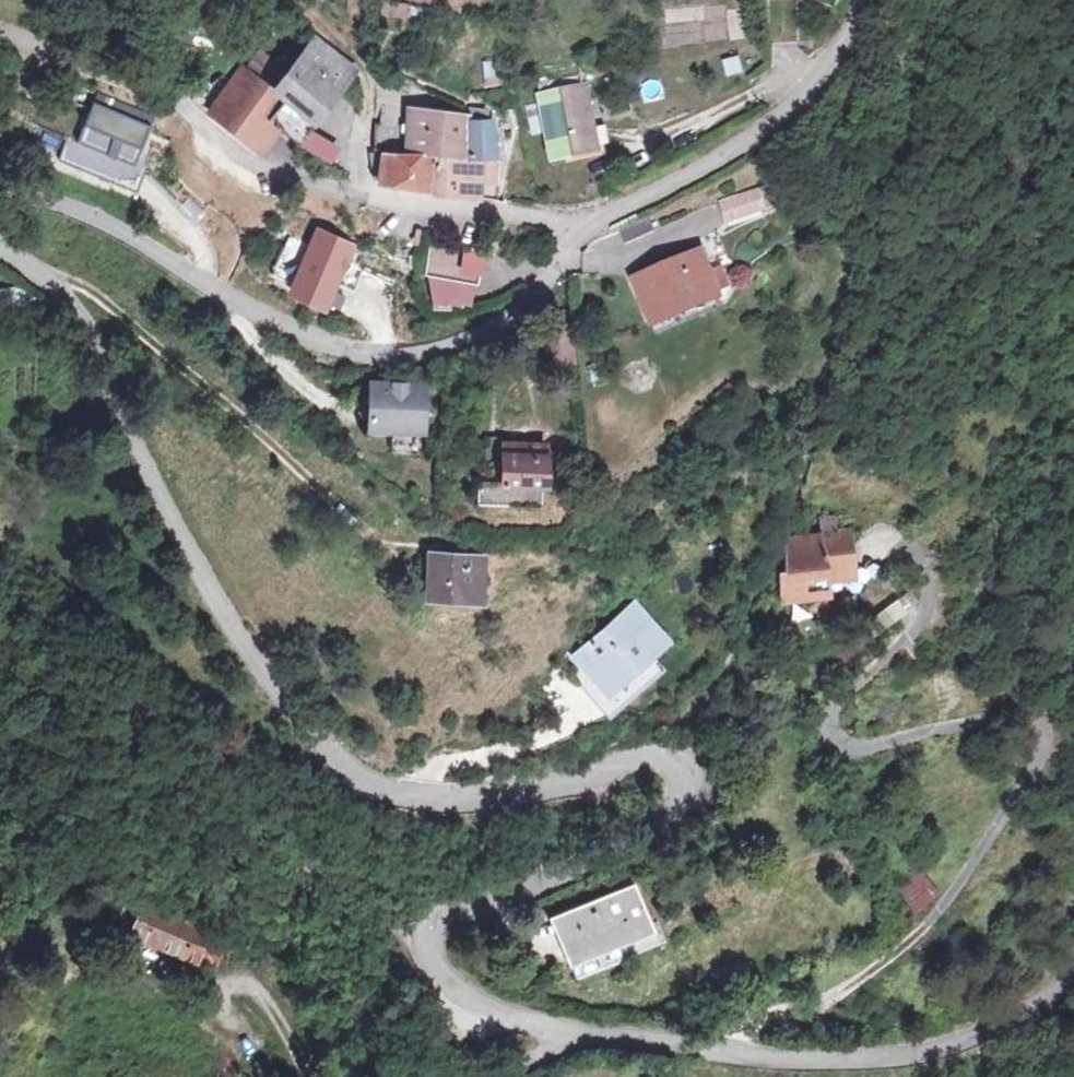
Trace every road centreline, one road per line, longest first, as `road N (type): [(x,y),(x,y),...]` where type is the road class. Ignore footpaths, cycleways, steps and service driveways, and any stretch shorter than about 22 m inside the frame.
road 1 (tertiary): [(0,250),(44,279),(81,320),(212,593),(278,702),(338,766),(371,787),(468,803),(659,759),(682,769),(685,797),(672,817),(610,856),(505,895),(443,908),(423,924),(432,970),(488,1009),(543,1029)]
road 2 (tertiary): [(573,226),(547,288),(487,333),(411,358),(358,357),(267,318),(82,211),(20,191),(0,193)]
road 3 (residential): [(0,32),(125,79),(244,158),(435,208),(573,226)]
road 4 (tertiary): [(1073,975),(990,1039),(878,1063),(720,1054),(543,1029)]
road 5 (tertiary): [(864,0),(828,66),(751,140),(670,188),(573,226)]
road 6 (residential): [(240,985),(330,1051),(341,1076)]

